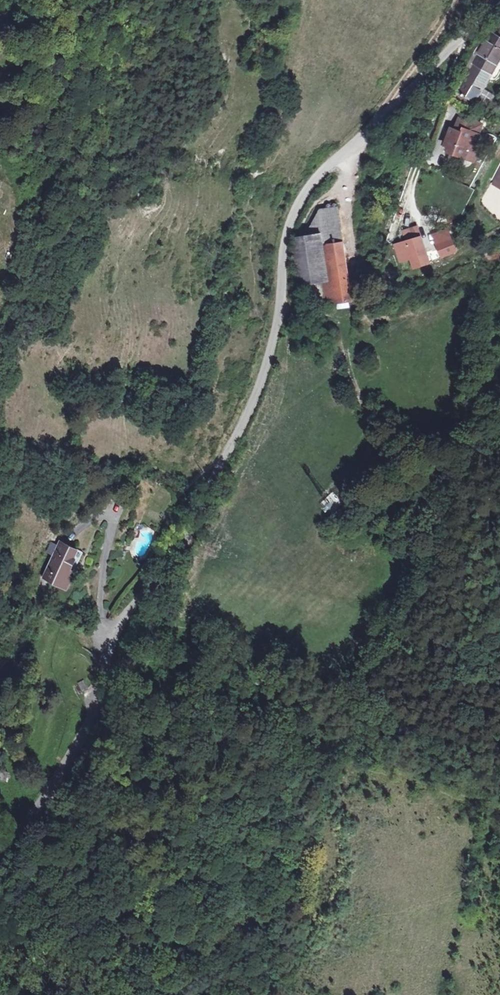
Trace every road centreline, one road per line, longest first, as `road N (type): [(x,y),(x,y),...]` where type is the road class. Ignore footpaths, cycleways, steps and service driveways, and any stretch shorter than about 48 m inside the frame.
road 1 (residential): [(280,315),(257,392),(200,511),(172,564),(112,632),(94,716),(0,859)]
road 2 (residential): [(280,315),(289,223),(326,164),(499,3)]
road 3 (track): [(378,117),(457,0)]

